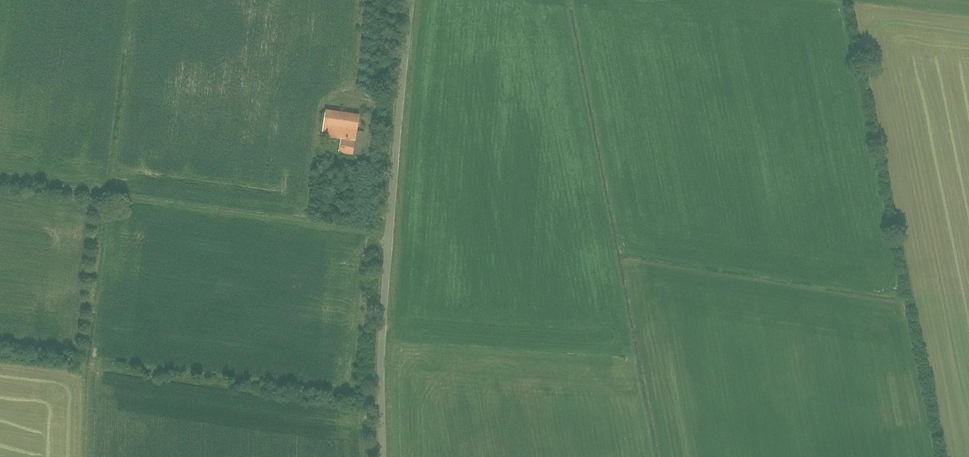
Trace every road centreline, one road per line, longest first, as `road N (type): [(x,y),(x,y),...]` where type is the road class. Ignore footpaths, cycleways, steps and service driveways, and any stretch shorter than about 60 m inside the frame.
road 1 (residential): [(384,456),(380,343),(409,0)]

